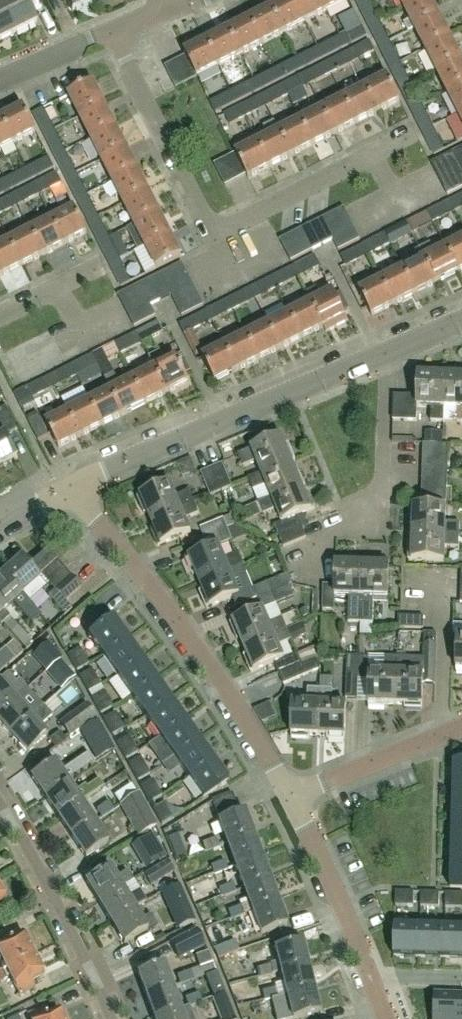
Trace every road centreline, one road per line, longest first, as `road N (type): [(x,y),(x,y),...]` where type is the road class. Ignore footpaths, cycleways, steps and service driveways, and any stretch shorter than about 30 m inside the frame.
road 1 (residential): [(288,795),(130,557),(72,487)]
road 2 (residential): [(72,487),(379,354)]
road 3 (residential): [(379,354),(376,506),(307,558)]
road 4 (residential): [(209,242),(111,33)]
road 5 (residential): [(0,815),(62,920),(103,1018)]
road 6 (residential): [(369,976),(288,795)]
road 7 (residential): [(209,242),(371,160)]
road 8 (residential): [(288,795),(438,736)]
road 9 (residential): [(438,736),(438,576)]
road 10 (residential): [(0,79),(111,33)]

